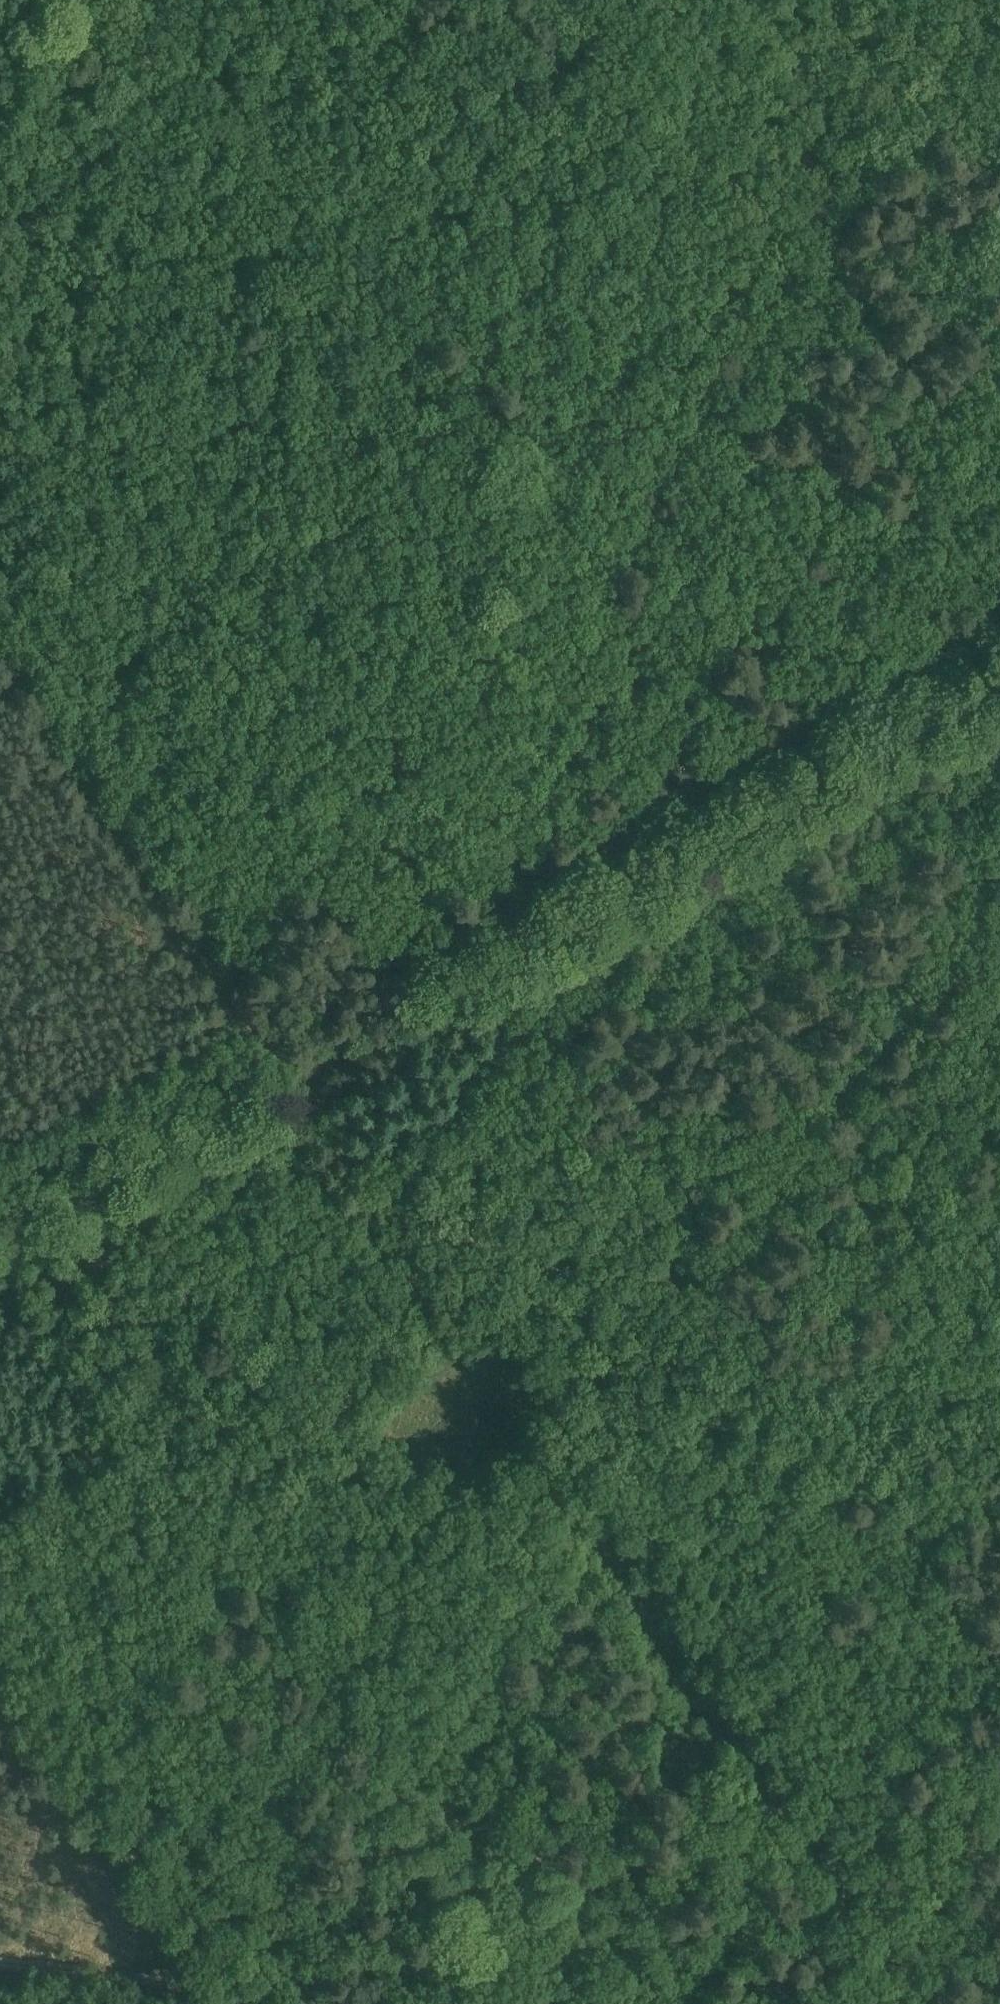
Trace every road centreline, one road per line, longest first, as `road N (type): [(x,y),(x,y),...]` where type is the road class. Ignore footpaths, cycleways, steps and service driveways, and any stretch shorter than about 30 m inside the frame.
road 1 (track): [(0,1962),(297,2003),(498,1956),(765,1915),(876,1881),(999,1872)]
road 2 (track): [(286,1082),(999,680)]
road 3 (track): [(0,1235),(286,1082)]

